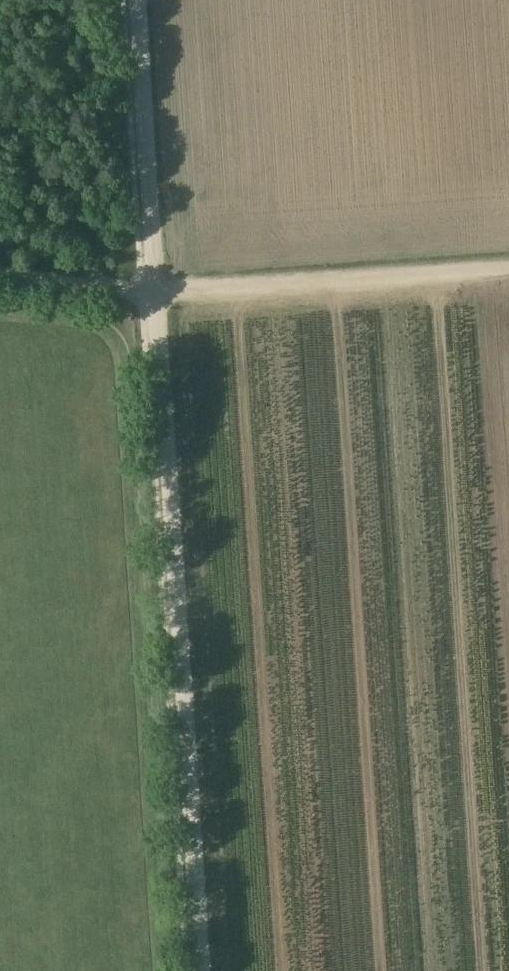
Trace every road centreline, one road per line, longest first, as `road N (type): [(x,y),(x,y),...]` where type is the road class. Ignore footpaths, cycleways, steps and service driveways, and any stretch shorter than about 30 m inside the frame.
road 1 (track): [(168,970),(127,352),(120,336),(94,319),(0,308)]
road 2 (unclassified): [(202,970),(156,290)]
road 3 (unclassified): [(156,290),(508,267)]
road 4 (unclassified): [(156,290),(138,0)]
road 5 (unclassified): [(0,271),(156,290)]

